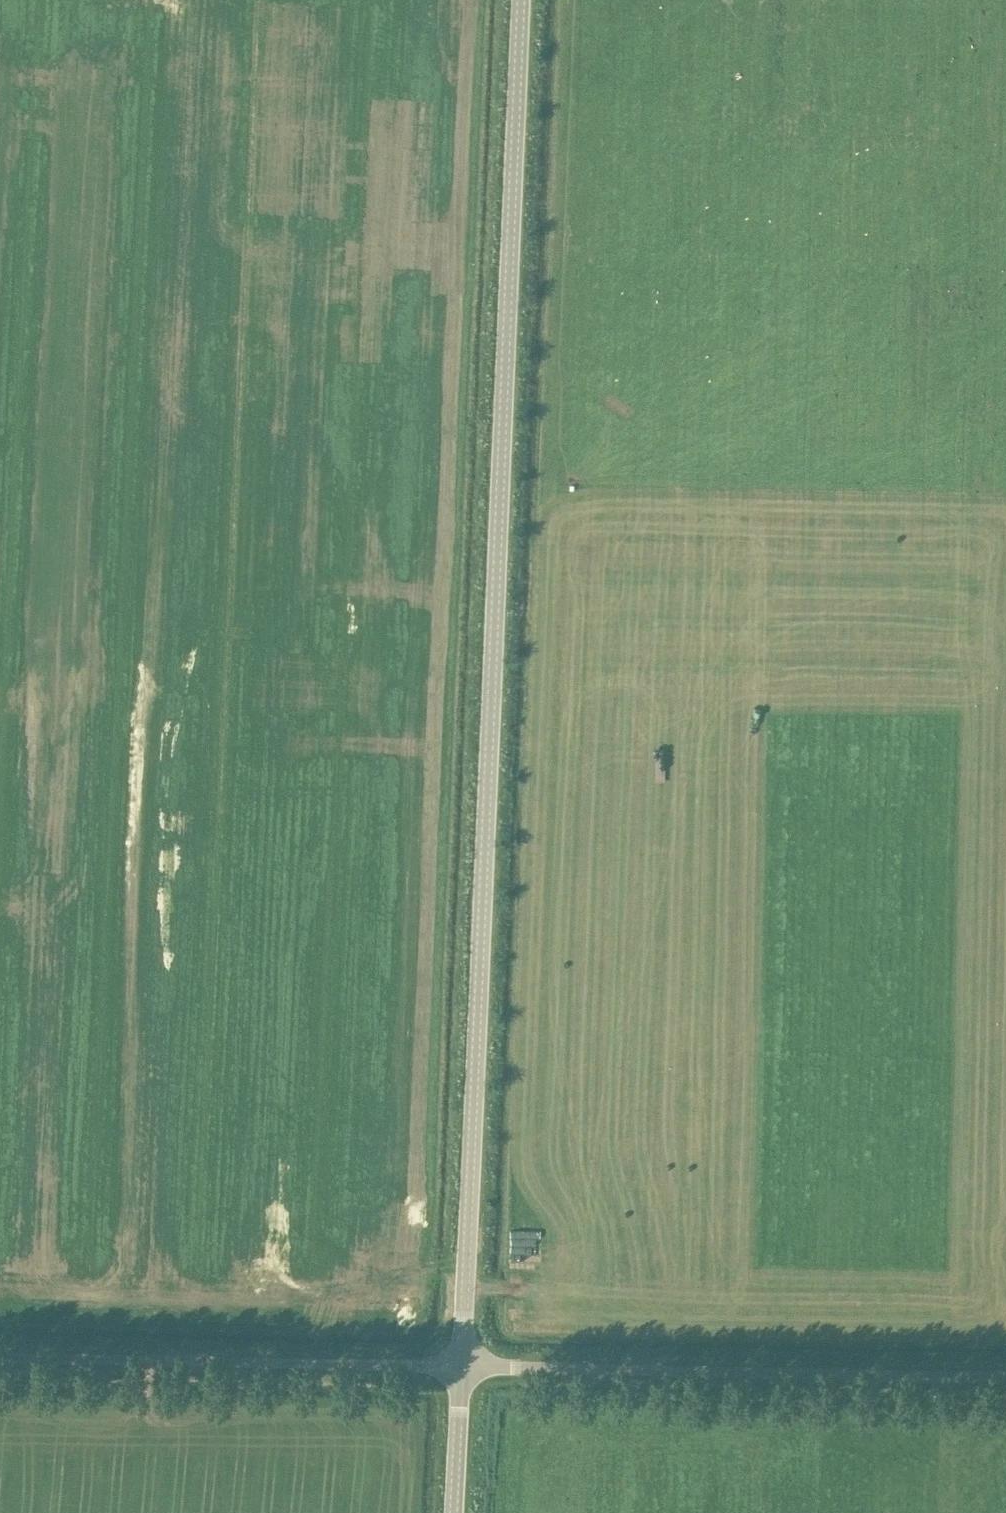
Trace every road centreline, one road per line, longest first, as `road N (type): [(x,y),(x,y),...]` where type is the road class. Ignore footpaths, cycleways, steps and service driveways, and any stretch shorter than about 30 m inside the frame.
road 1 (unclassified): [(461,1368),(523,0)]
road 2 (unclassified): [(1005,1377),(461,1368)]
road 3 (unclassified): [(461,1368),(0,1358)]
road 4 (unclassified): [(456,1512),(461,1368)]

